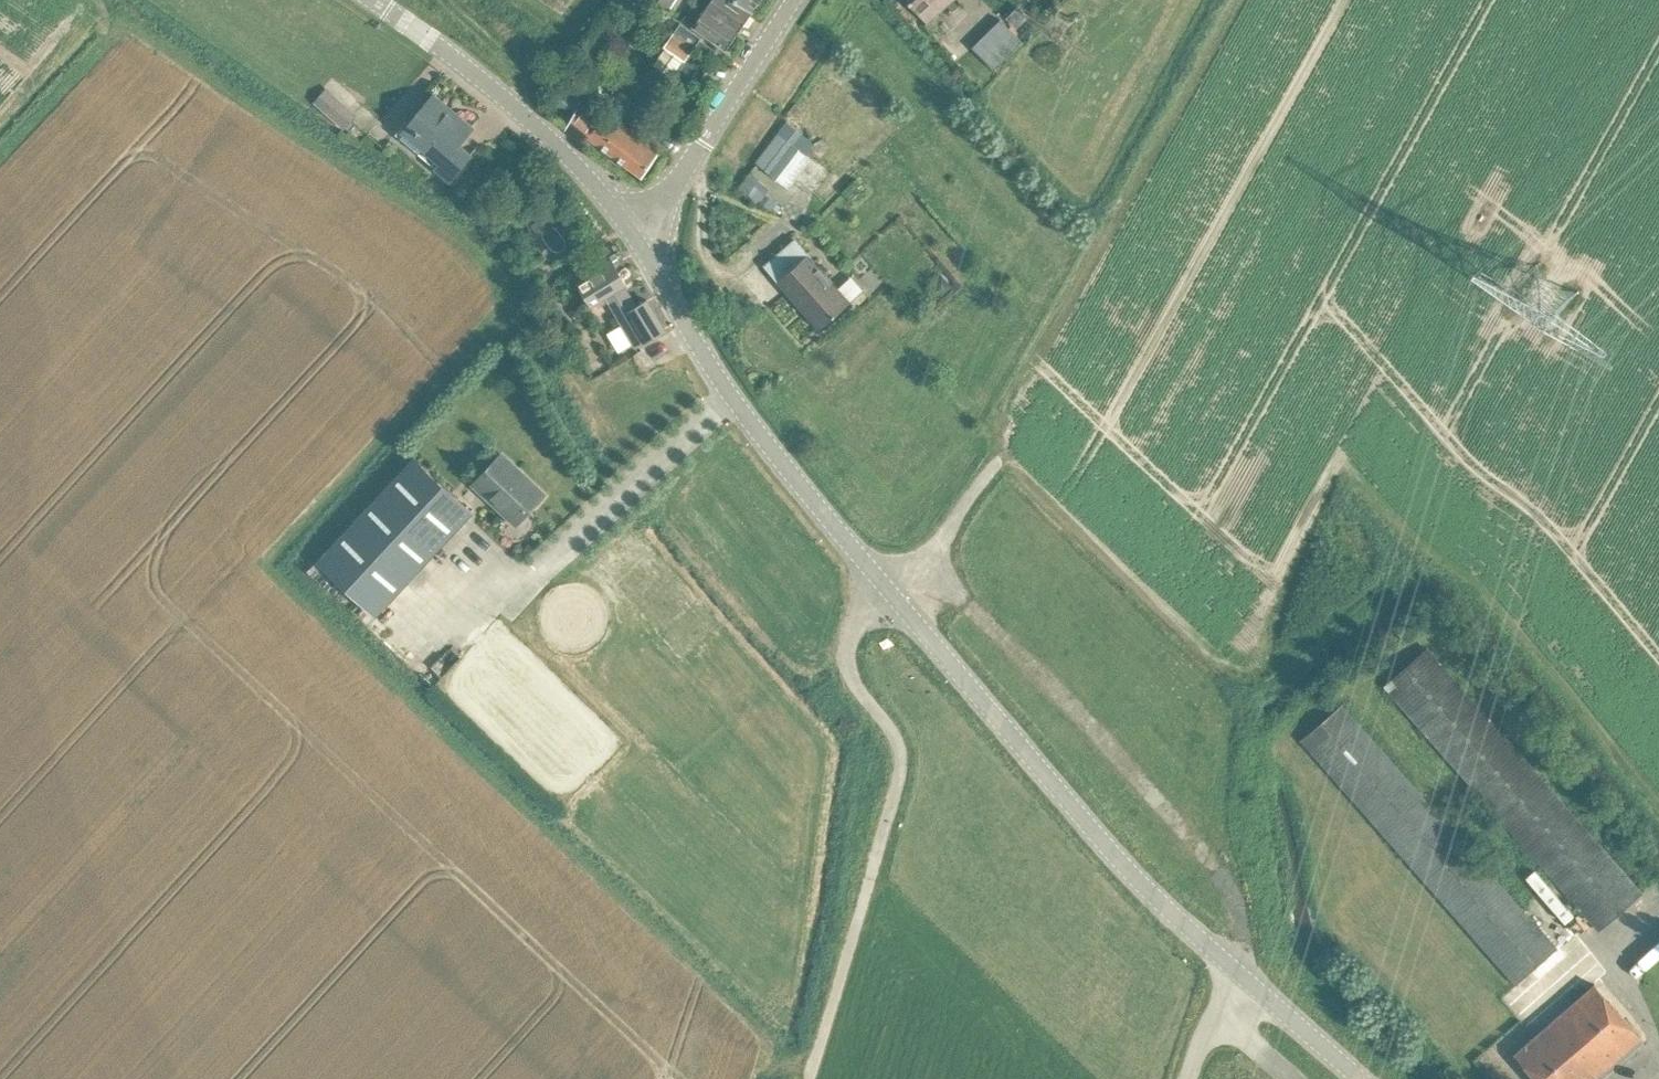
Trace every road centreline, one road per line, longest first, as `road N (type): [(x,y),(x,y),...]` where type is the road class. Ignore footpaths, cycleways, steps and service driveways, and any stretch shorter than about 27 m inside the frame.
road 1 (tertiary): [(1238,985),(871,581),(737,404),(641,240)]
road 2 (tertiary): [(641,240),(518,108),(373,0)]
road 3 (tertiary): [(641,240),(797,0)]
road 4 (tertiary): [(1349,1078),(1238,985)]
road 5 (track): [(518,108),(519,82),(505,59),(446,0)]

